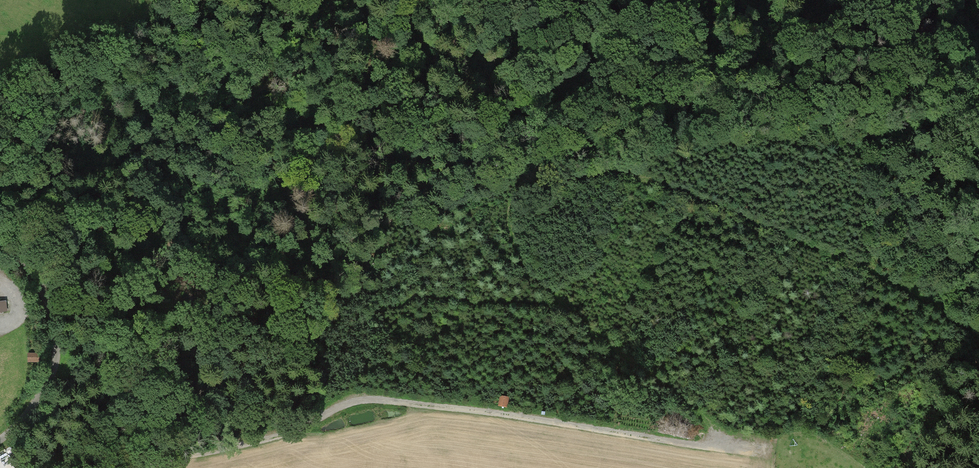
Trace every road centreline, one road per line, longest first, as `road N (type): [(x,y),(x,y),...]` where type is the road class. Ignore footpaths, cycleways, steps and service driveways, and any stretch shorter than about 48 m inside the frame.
road 1 (track): [(714,448),(704,419),(558,300),(521,254),(514,230),(520,195),(546,168),(611,169),(689,195),(978,319)]
road 2 (track): [(133,467),(263,442),(351,402),(374,400),(763,456)]
road 3 (track): [(0,225),(49,295),(59,357),(50,390),(0,443)]
road 4 (track): [(546,168),(591,81),(573,0)]

